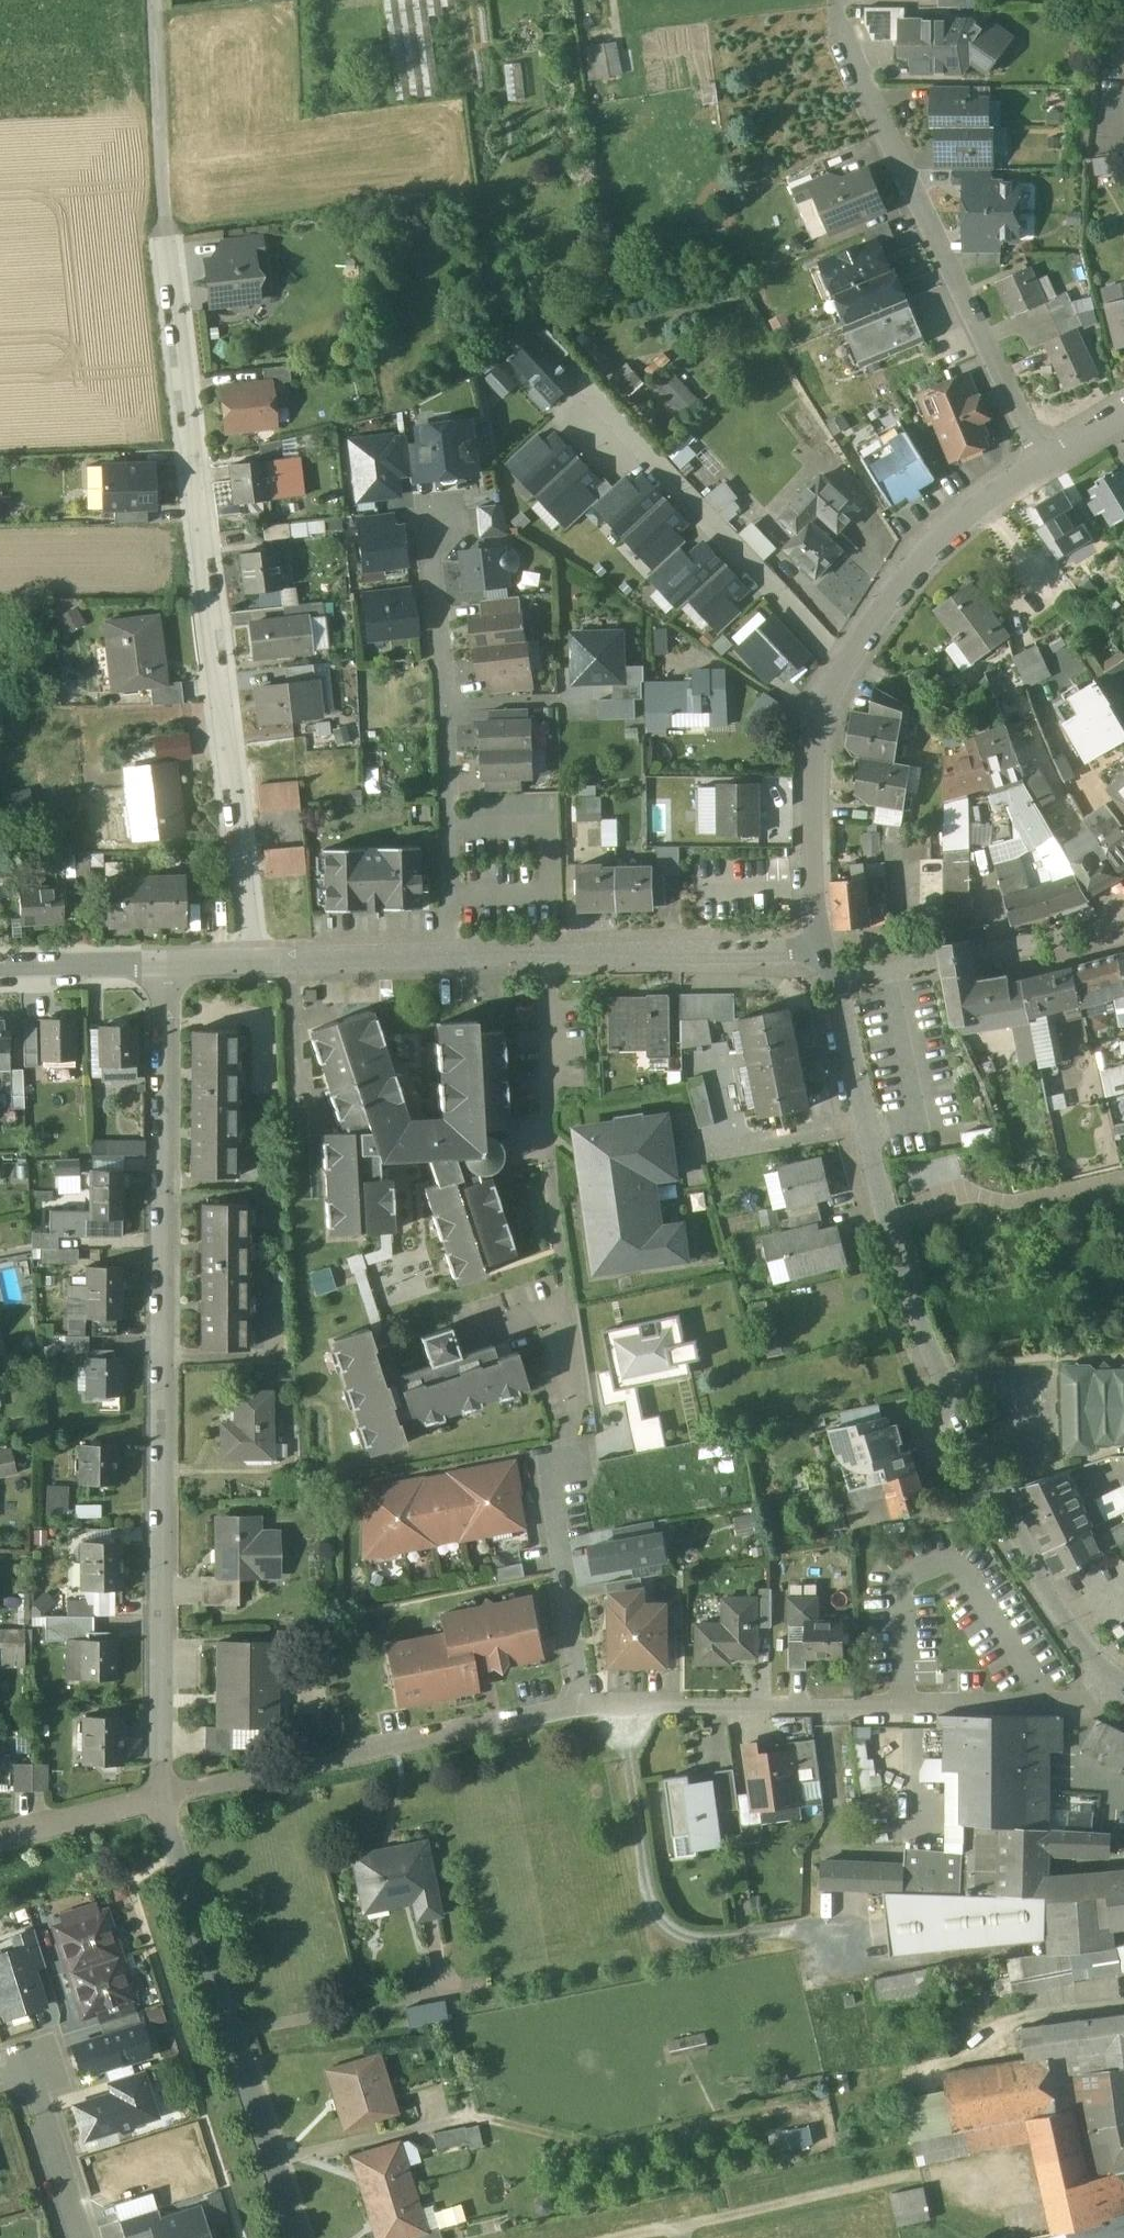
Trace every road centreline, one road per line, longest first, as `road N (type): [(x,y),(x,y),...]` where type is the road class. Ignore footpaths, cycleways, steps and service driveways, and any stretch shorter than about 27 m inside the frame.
road 1 (residential): [(155,0),(165,232),(253,963)]
road 2 (residential): [(160,967),(160,1796)]
road 3 (residential): [(1105,1674),(1056,1605),(937,1368),(864,1135),(833,979)]
road 4 (residential): [(585,1706),(1051,1704),(1081,1701),(1105,1674)]
road 5 (residential): [(1044,460),(849,53),(840,0)]
road 6 (residential): [(160,1796),(305,2237)]
road 7 (residential): [(160,1796),(585,1706)]
road 8 (track): [(635,2237),(988,2161)]
road 9 (residential): [(846,665),(606,415)]
road 10 (residential): [(833,979),(1123,921)]
road 11 (residential): [(546,958),(253,963)]
road 12 (residential): [(816,950),(815,742),(846,665)]
road 13 (residential): [(846,665),(920,560),(1044,460)]
road 14 (residential): [(585,1706),(554,1514),(586,1443)]
road 15 (residential): [(546,958),(816,950)]
road 16 (residential): [(82,2237),(31,2071)]
road 17 (residential): [(0,1835),(160,1796)]
road 18 (residential): [(160,967),(0,969)]

